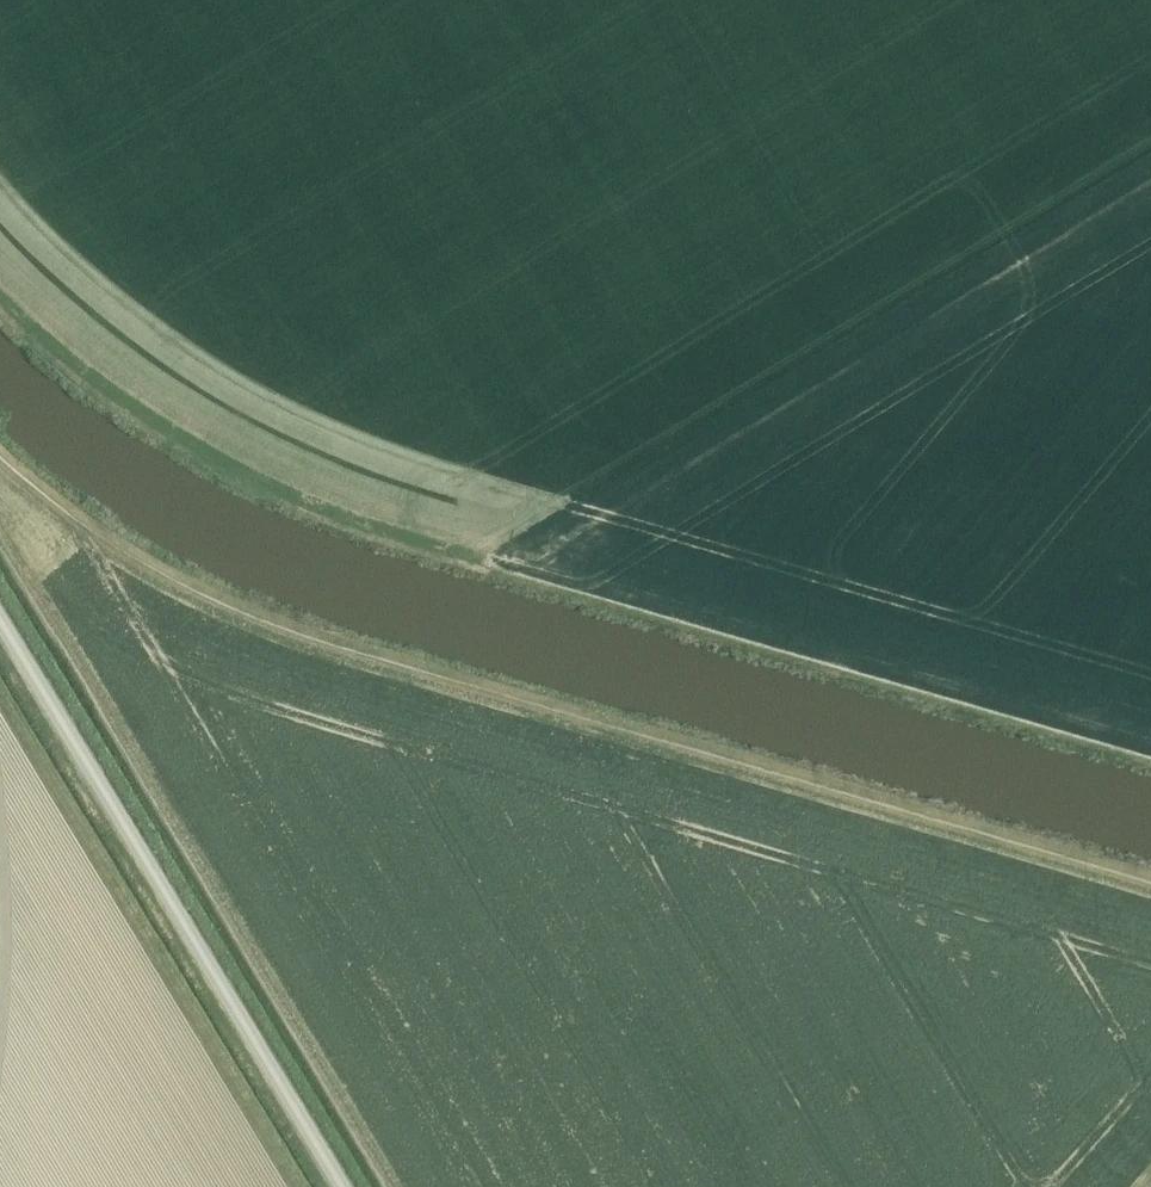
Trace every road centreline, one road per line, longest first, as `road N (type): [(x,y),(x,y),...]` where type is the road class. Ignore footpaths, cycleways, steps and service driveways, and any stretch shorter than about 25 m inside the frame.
road 1 (unclassified): [(343,1186),(0,619)]

